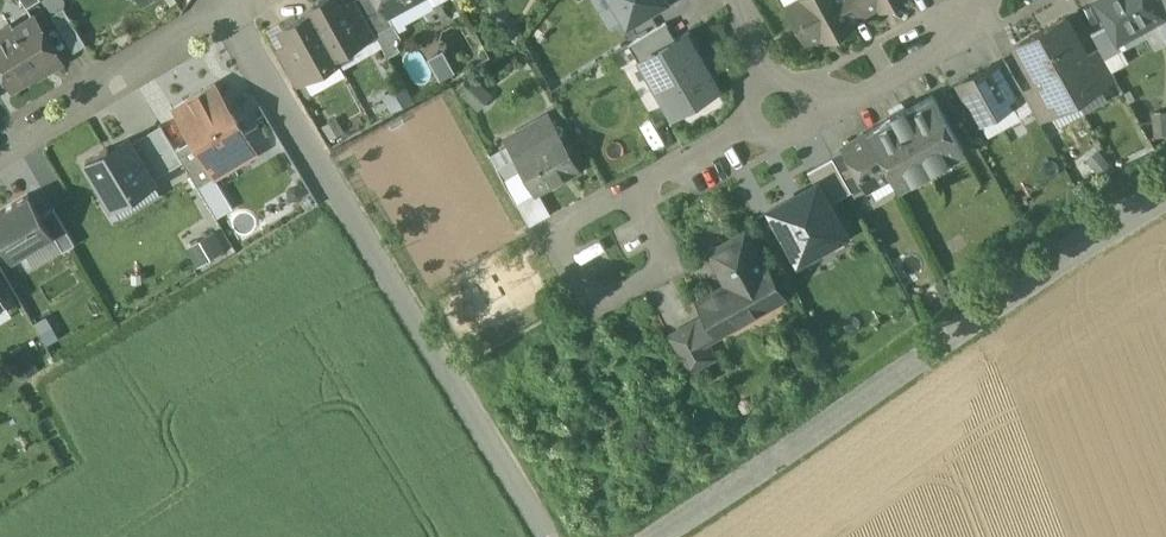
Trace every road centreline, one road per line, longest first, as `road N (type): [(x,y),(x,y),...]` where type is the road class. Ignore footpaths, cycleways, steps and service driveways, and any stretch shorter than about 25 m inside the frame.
road 1 (residential): [(653,536),(1165,194)]
road 2 (residential): [(547,536),(339,198)]
road 3 (residential): [(0,151),(227,15)]
road 4 (residential): [(1018,0),(795,124)]
road 5 (residential): [(795,124),(635,208),(604,236)]
road 6 (residential): [(339,198),(227,15)]
road 7 (residential): [(795,124),(720,0)]

